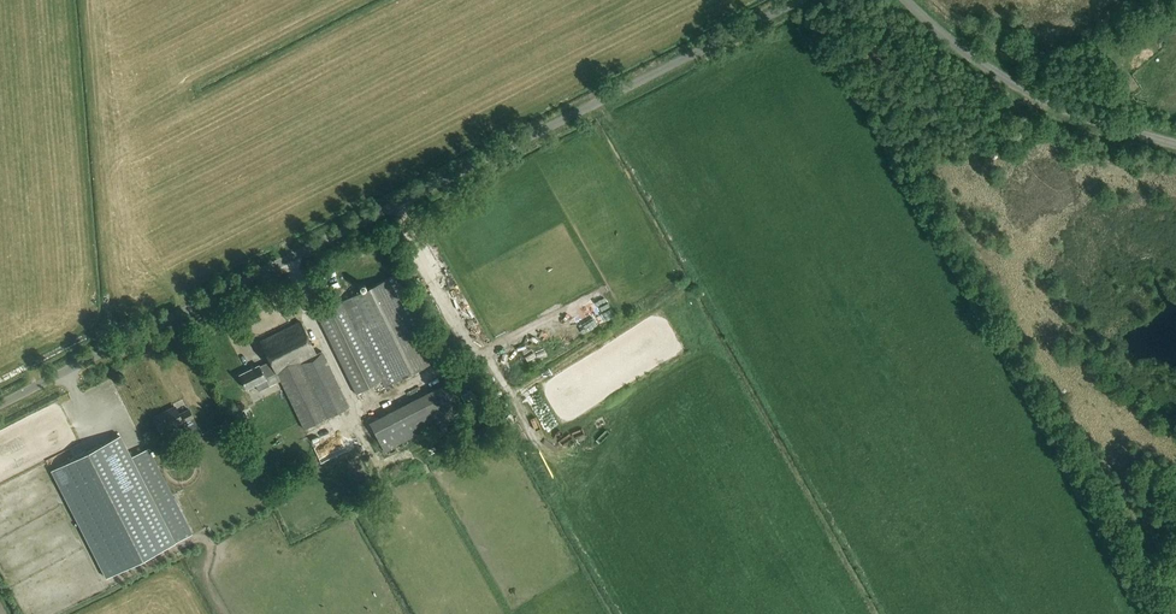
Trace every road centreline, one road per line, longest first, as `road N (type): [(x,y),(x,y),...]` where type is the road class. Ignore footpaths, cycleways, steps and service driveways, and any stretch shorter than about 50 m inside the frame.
road 1 (unclassified): [(0,405),(794,0)]
road 2 (unclassified): [(1175,143),(1026,92),(906,0)]

